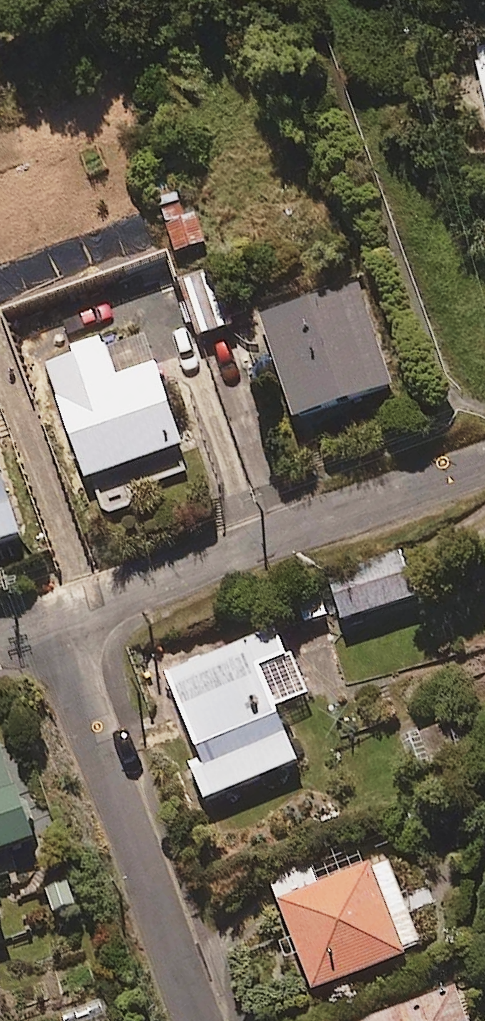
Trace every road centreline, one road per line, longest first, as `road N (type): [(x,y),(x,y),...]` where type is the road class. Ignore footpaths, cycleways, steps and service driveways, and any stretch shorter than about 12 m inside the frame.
road 1 (residential): [(484,460),(52,618)]
road 2 (residential): [(52,618),(197,1020)]

